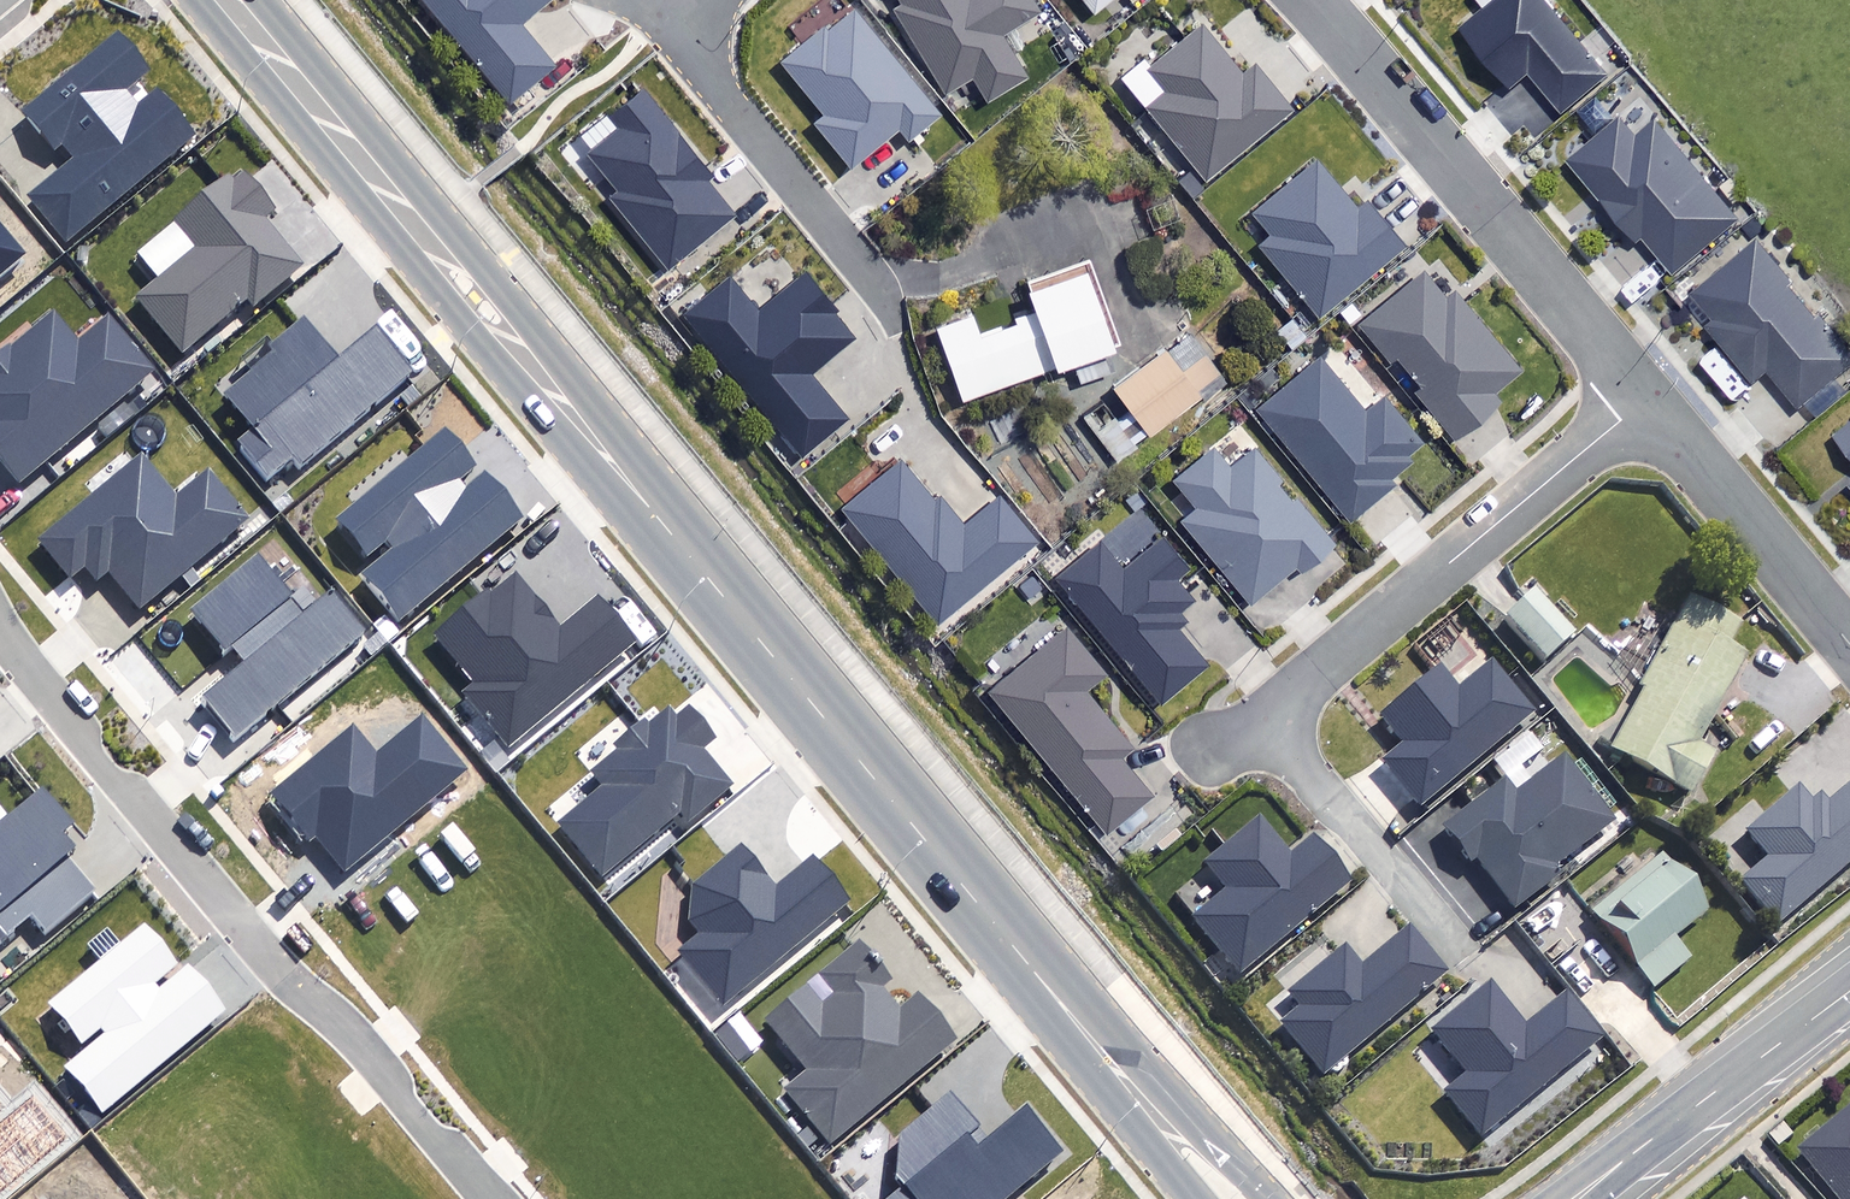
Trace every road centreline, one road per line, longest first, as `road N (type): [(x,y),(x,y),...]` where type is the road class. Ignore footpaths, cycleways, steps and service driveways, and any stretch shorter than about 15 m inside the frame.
road 1 (tertiary): [(1232,1198),(1117,1073),(229,0)]
road 2 (residential): [(0,630),(282,975),(490,1198)]
road 3 (residential): [(1645,397),(1308,0)]
road 4 (residential): [(1263,719),(1645,397)]
road 5 (residential): [(882,291),(697,58),(693,10)]
road 6 (tertiary): [(1849,992),(1578,1198)]
road 7 (residential): [(1849,644),(1645,397)]
road 8 (residential): [(1461,951),(1263,719)]

